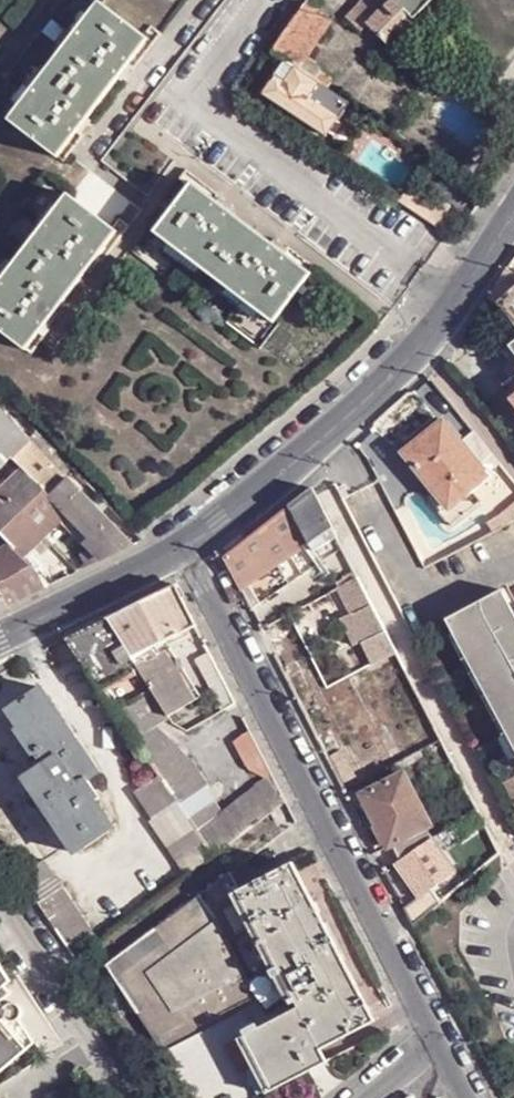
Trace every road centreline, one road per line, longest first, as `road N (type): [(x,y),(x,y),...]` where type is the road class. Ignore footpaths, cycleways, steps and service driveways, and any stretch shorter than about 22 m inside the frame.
road 1 (residential): [(195,544),(438,1039)]
road 2 (residential): [(458,301),(197,109),(193,85),(249,0)]
road 3 (tertiary): [(458,301),(412,361),(346,424),(195,544)]
road 4 (tertiary): [(195,544),(0,641)]

